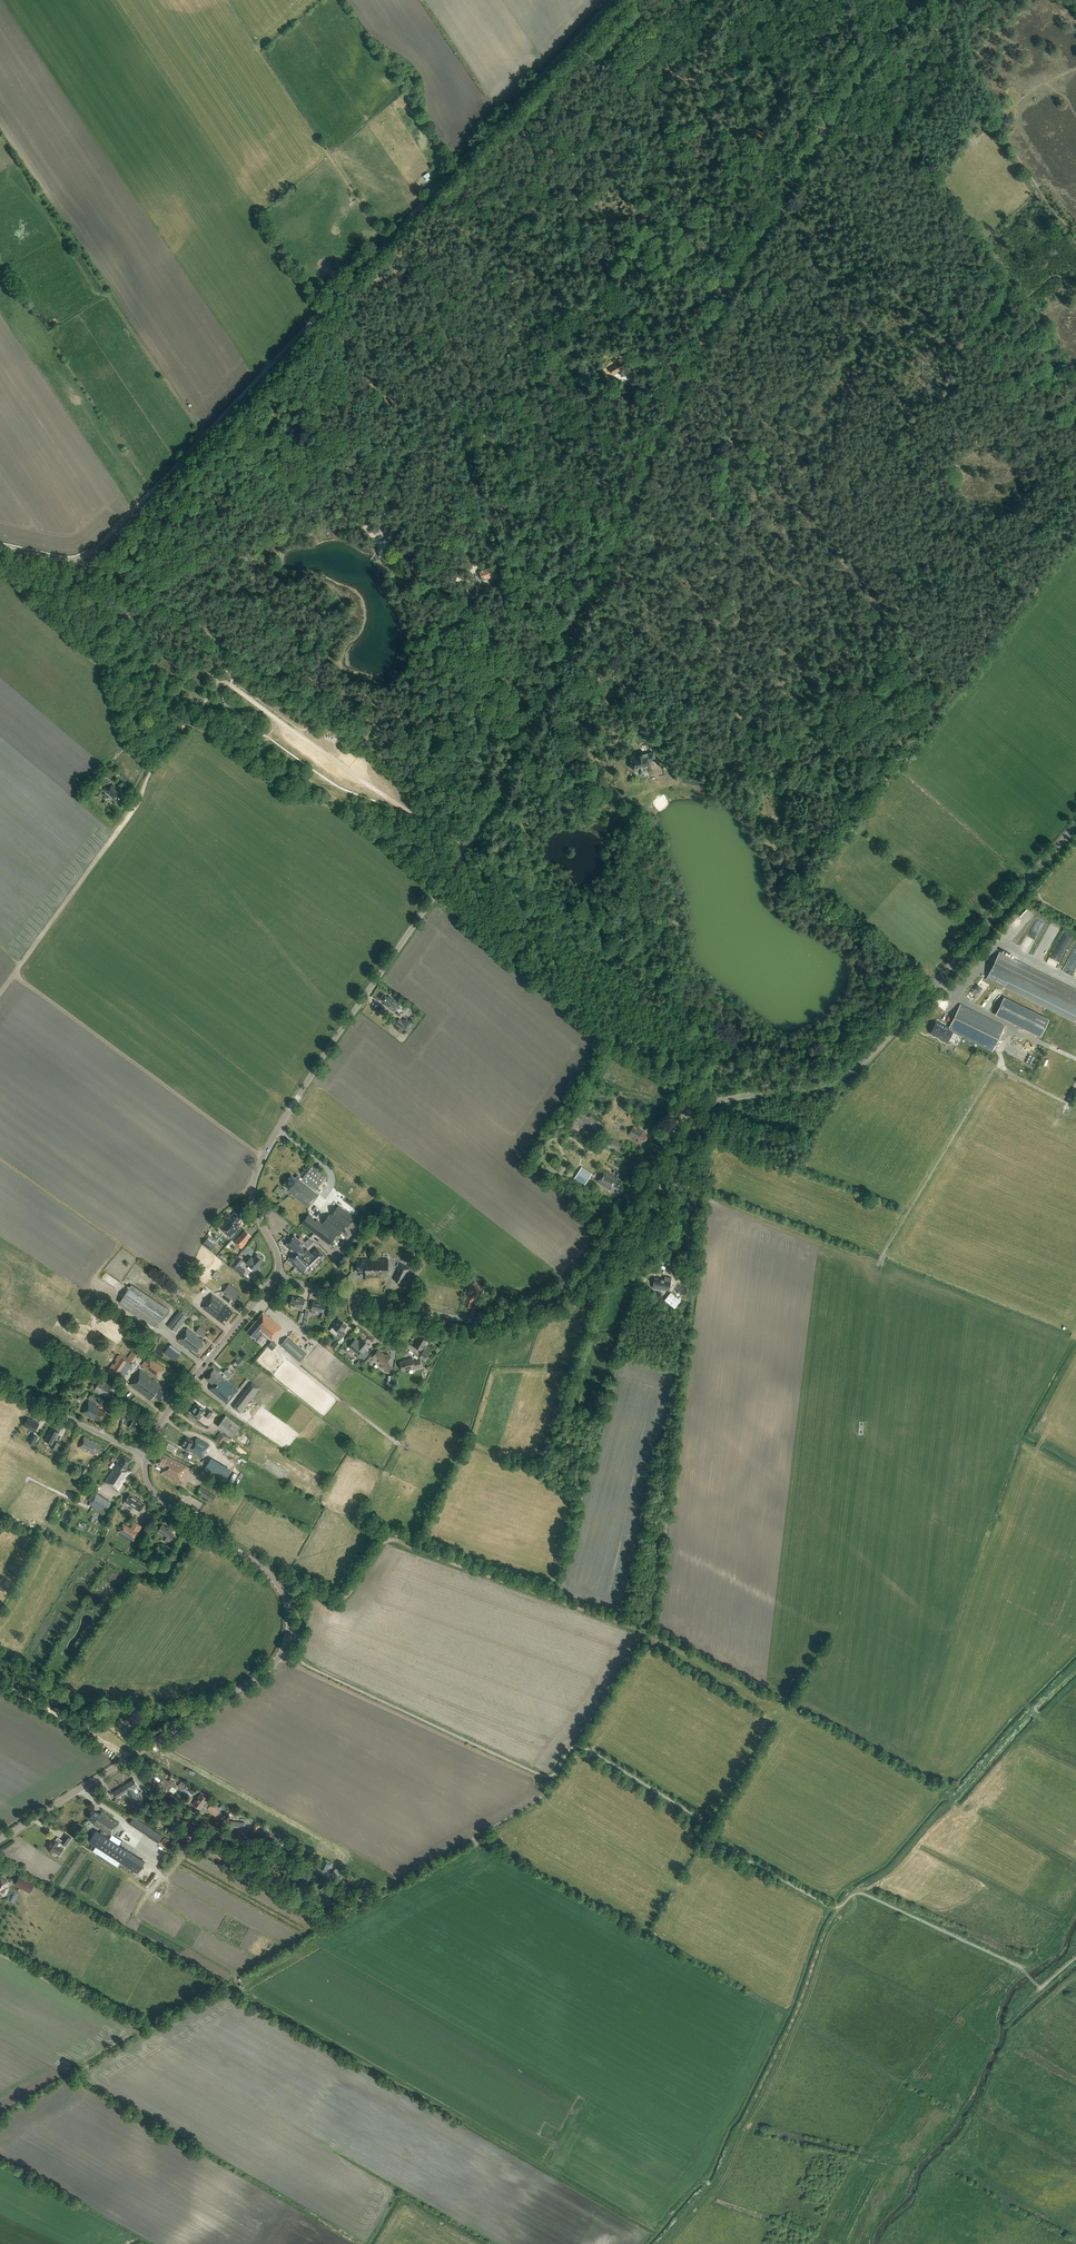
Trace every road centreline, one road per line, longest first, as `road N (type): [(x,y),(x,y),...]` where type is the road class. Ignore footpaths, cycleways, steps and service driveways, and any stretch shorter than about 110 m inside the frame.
road 1 (tertiary): [(276,1275),(277,1254),(253,1197),(262,1156),(482,827),(725,296),(905,0)]
road 2 (track): [(612,0),(81,565)]
road 3 (unclassified): [(550,1296),(597,1259),(680,1121),(709,1103),(800,1090),(850,1072),(1075,824)]
road 4 (tertiary): [(0,1839),(259,1677),(287,1639),(288,1605),(275,1581),(158,1498),(147,1456)]
road 5 (track): [(275,1581),(343,1596),(393,1540),(650,1633),(783,1708)]
road 6 (track): [(836,1907),(714,2181),(657,2243)]
road 7 (track): [(205,701),(156,759),(136,805),(14,973)]
road 8 (track): [(857,1893),(900,1860),(1022,1718),(1043,1713),(1075,1680)]
road 9 (track): [(262,1156),(14,973)]
road 10 (track): [(388,243),(225,0)]
road 11 (track): [(280,1655),(536,1778)]
road 12 (track): [(66,232),(208,438)]
road 13 (track): [(1075,249),(997,126),(1035,87),(1075,68)]
road 14 (track): [(228,685),(421,823)]
road 15 (tertiary): [(147,1456),(166,1413),(276,1275)]
road 16 (track): [(91,575),(129,614),(221,680)]
road 17 (unclassified): [(147,1456),(0,1382)]
road 18 (track): [(130,1758),(0,1682)]
road 19 (unclassified): [(550,1296),(493,1318),(421,1312)]
road 20 (track): [(578,1739),(643,1631)]

